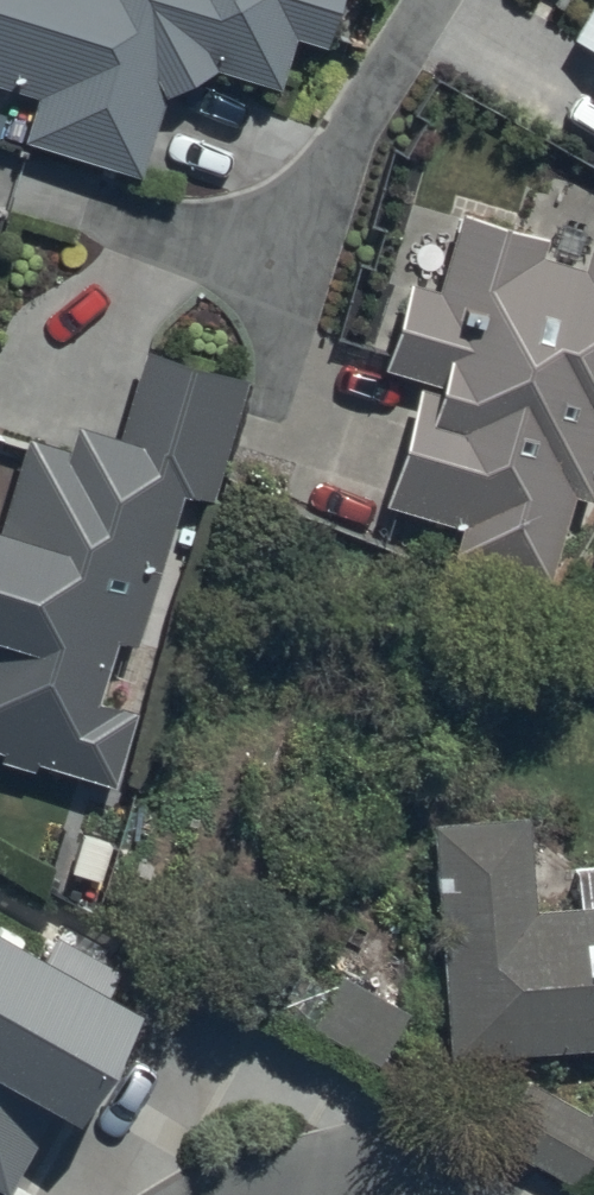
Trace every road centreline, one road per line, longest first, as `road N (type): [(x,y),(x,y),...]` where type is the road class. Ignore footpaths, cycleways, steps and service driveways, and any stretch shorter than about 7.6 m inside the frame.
road 1 (residential): [(525,1194),(452,1162),(379,1156),(227,1194)]
road 2 (residential): [(431,0),(270,250)]

